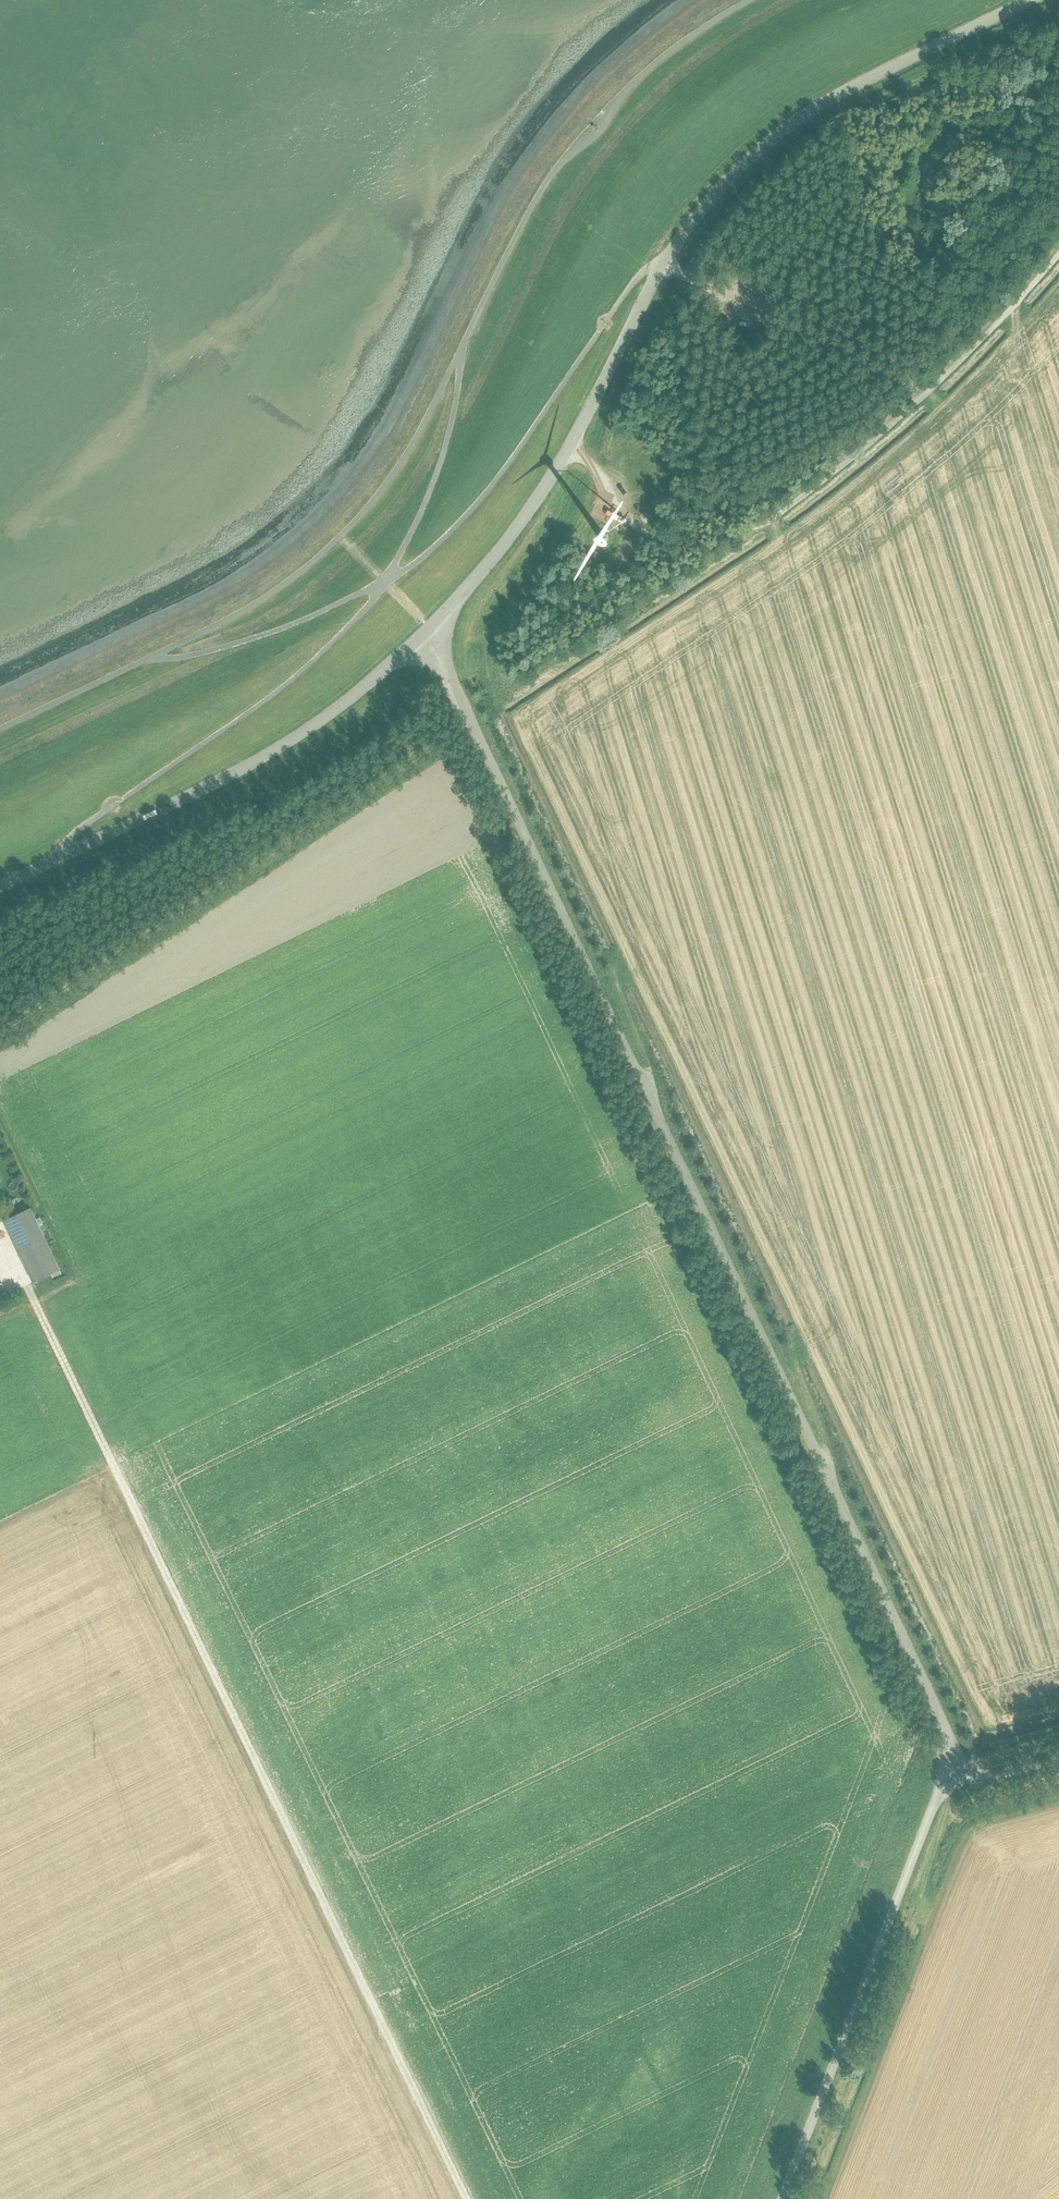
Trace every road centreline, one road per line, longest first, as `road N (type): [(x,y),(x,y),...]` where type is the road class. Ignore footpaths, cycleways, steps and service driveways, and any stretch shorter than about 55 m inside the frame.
road 1 (unclassified): [(941,1776),(941,1722),(441,658),(422,634)]
road 2 (tertiary): [(422,634),(523,520),(663,265),(733,176),(813,110),(1030,0)]
road 3 (tertiary): [(0,889),(288,744),(422,634)]
road 4 (unclassified): [(782,2198),(941,1776)]
road 5 (track): [(567,451),(589,464),(646,533),(689,539),(767,522)]
road 6 (unclassified): [(941,1776),(990,1776),(1058,1759)]

